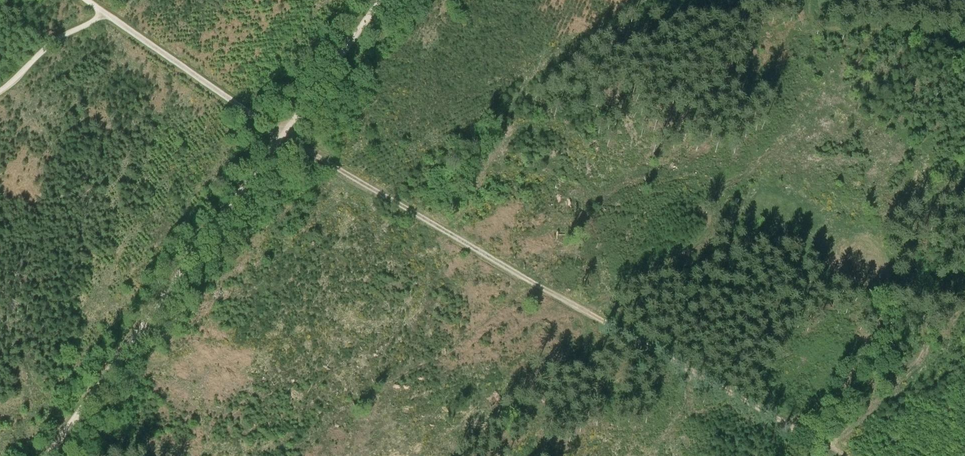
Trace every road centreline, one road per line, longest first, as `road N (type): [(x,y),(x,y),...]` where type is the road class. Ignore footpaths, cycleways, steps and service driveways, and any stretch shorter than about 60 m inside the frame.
road 1 (track): [(86,0),(282,135),(845,455)]
road 2 (track): [(46,455),(381,0)]
road 3 (track): [(964,53),(917,33),(822,27),(812,21),(807,0)]
road 4 (track): [(107,14),(59,38),(0,92)]

